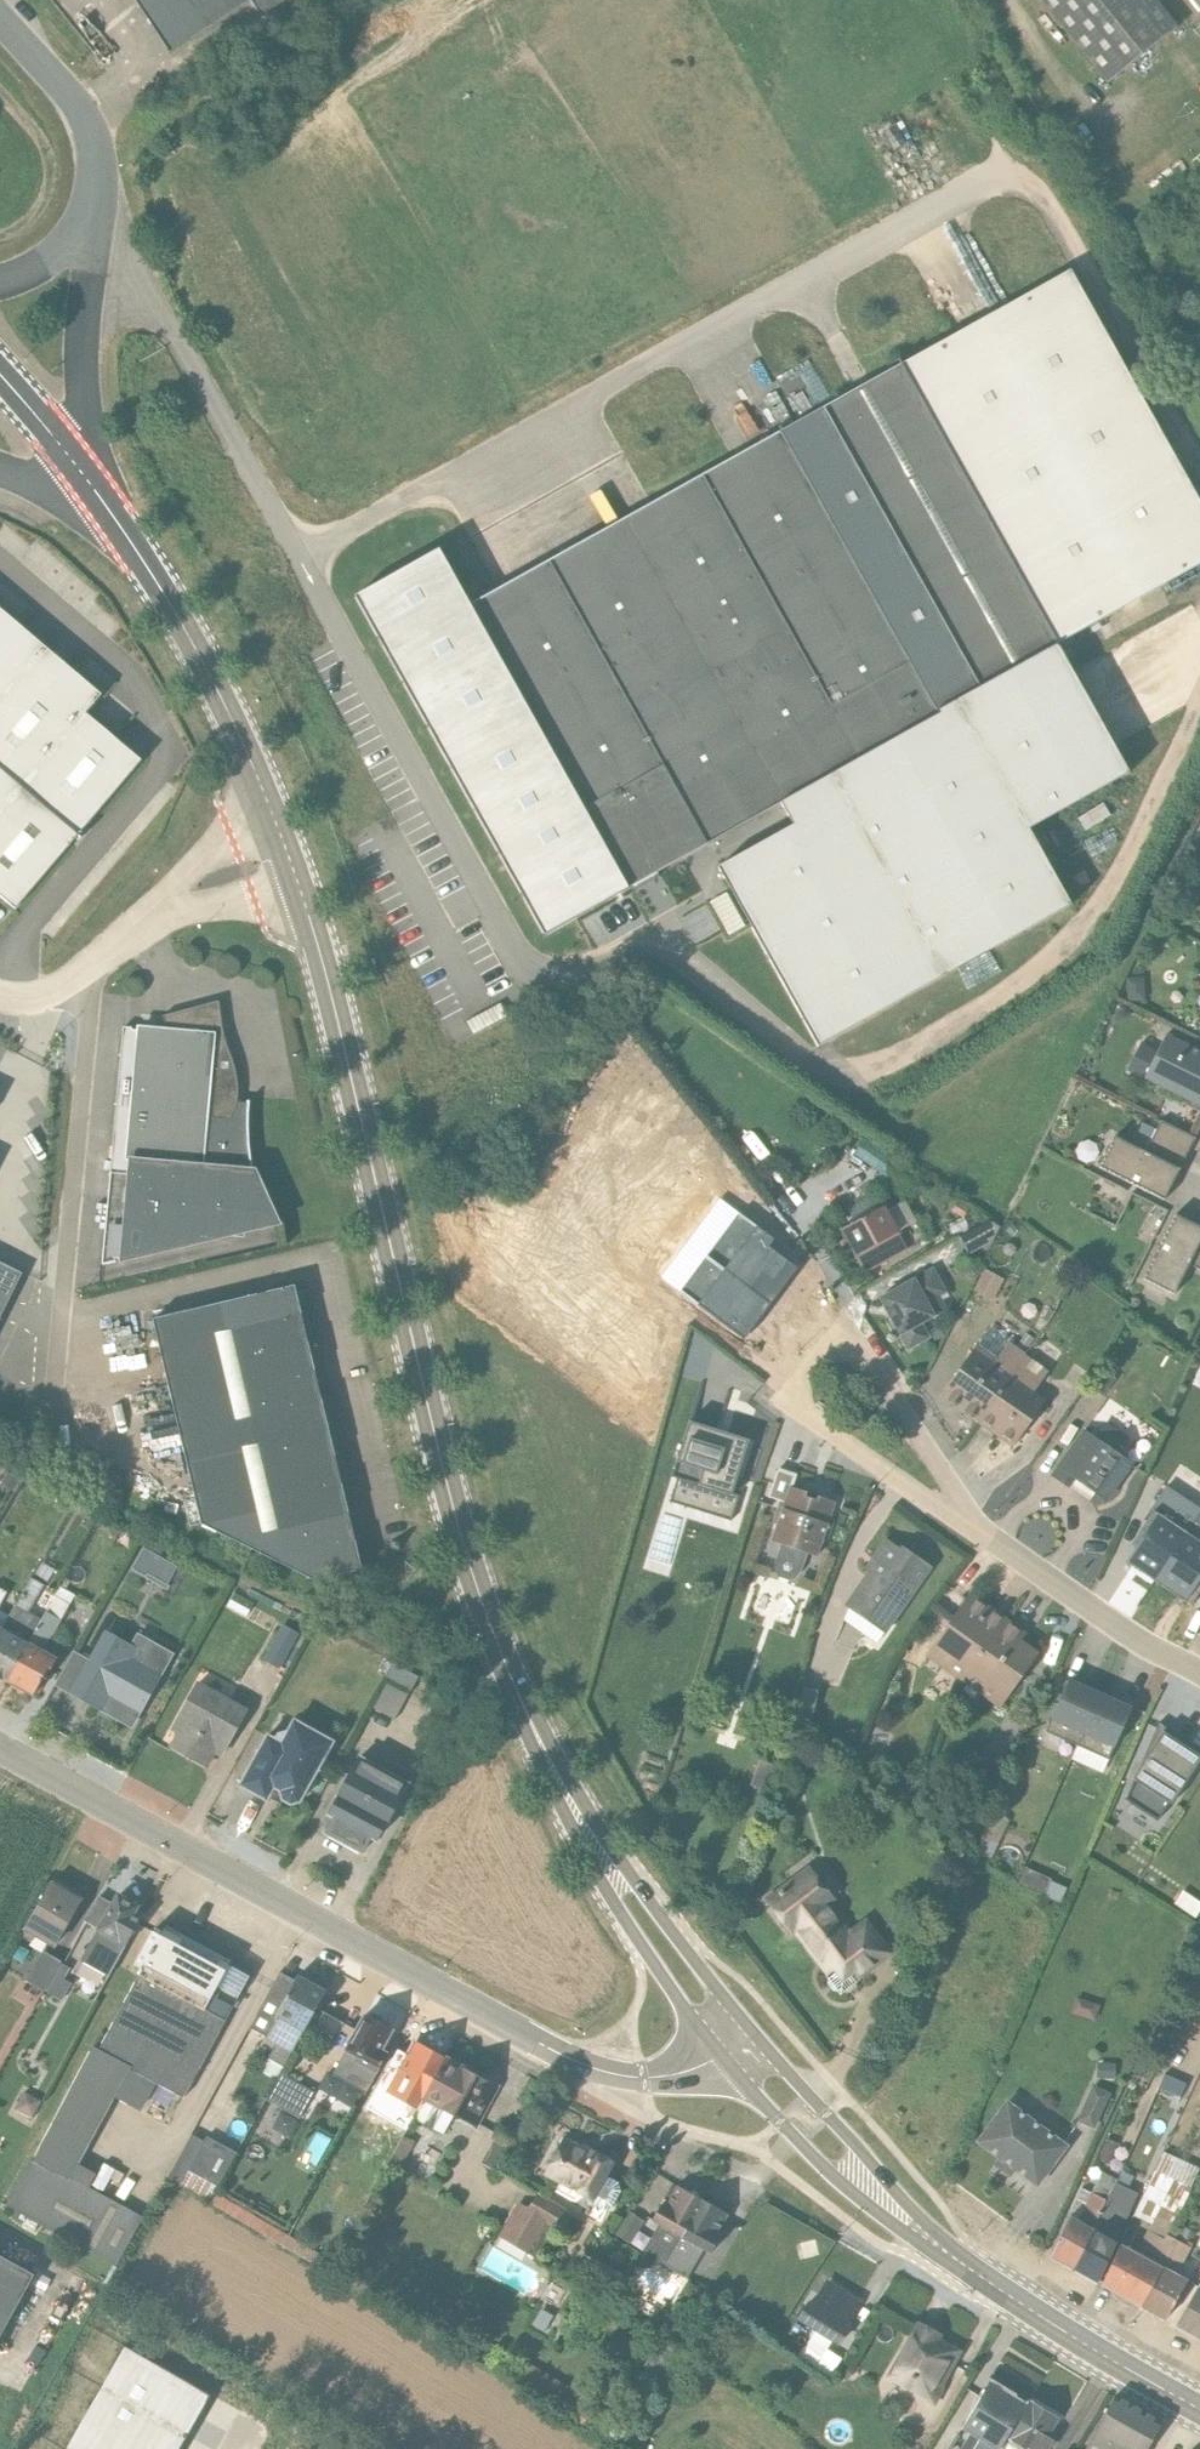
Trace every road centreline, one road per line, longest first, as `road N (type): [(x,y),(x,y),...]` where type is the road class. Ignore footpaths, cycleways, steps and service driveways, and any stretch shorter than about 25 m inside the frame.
road 1 (secondary): [(577,1817),(500,1655),(464,1553),(300,890)]
road 2 (unclassified): [(0,1748),(563,2056),(644,2079),(718,2057)]
road 3 (secondary): [(271,813),(206,670),(96,492)]
road 4 (residential): [(984,1537),(802,1407),(804,1370),(835,1344),(856,1348)]
road 5 (secondary): [(718,2057),(834,2179),(896,2229),(956,2260)]
road 6 (secondary): [(956,2260),(750,2031)]
road 7 (secondary): [(1199,2410),(956,2260)]
road 8 (secondary): [(577,1817),(599,1882),(718,2057)]
road 9 (secondary): [(750,2031),(577,1817)]
road 10 (secondary): [(96,492),(83,342),(89,223)]
road 11 (residential): [(1199,1679),(984,1537)]
road 12 (secondary): [(89,223),(91,148),(81,115),(0,23)]
road 13 (residential): [(856,1348),(984,1537)]
road 14 (unclassified): [(0,998),(43,997),(153,916)]
road 15 (unclassified): [(271,813),(185,872),(153,916)]
road 16 (secondary): [(96,492),(0,377)]
road 17 (unclassified): [(153,916),(300,890)]

